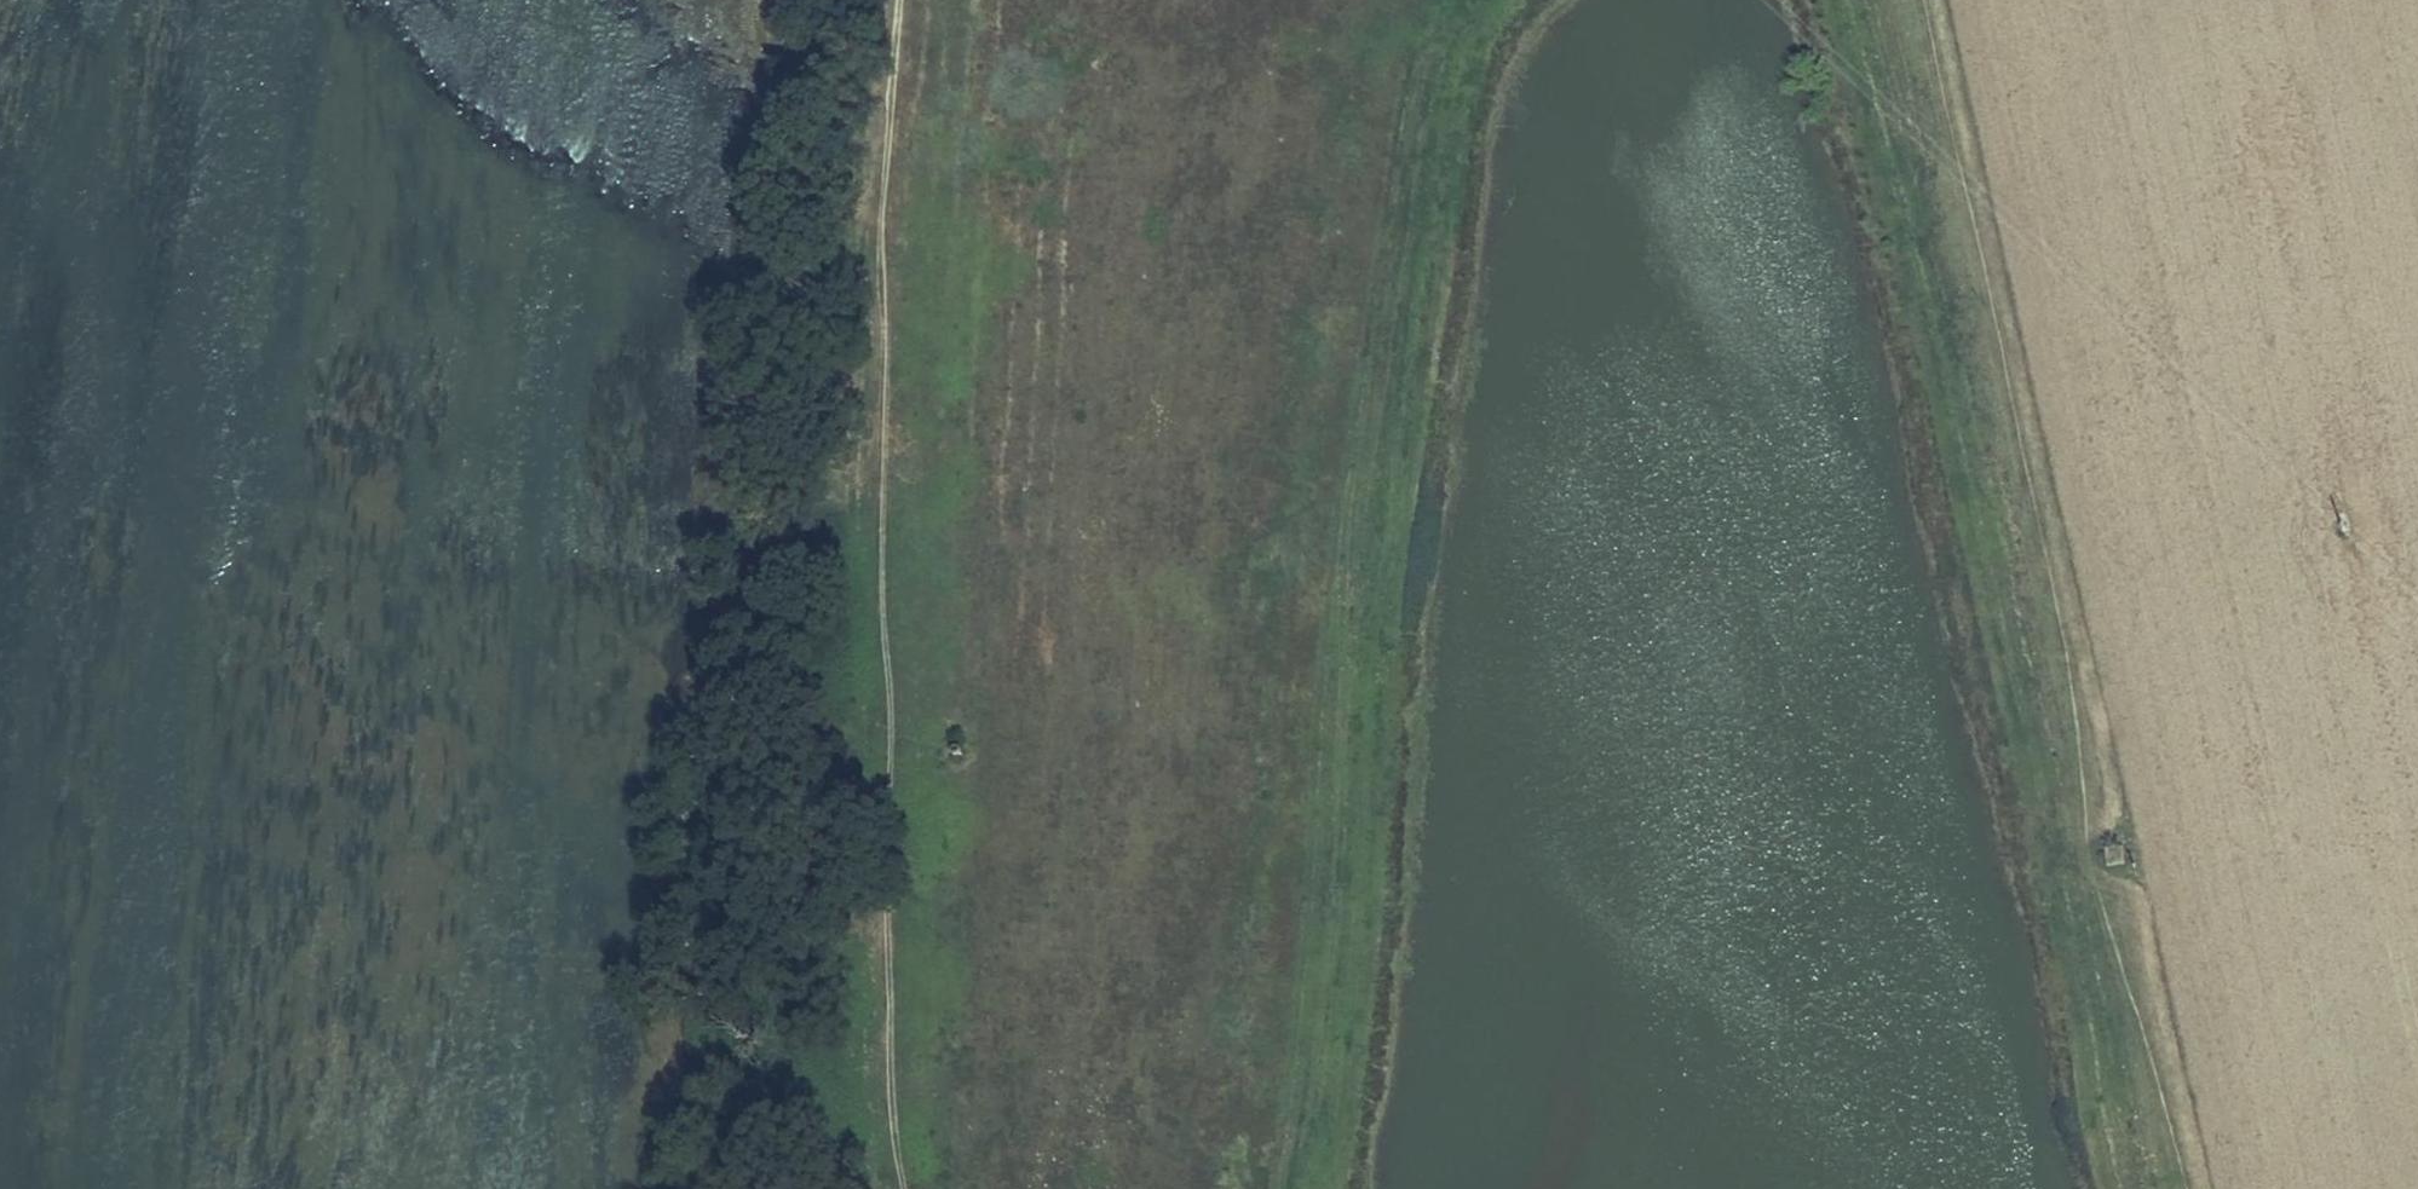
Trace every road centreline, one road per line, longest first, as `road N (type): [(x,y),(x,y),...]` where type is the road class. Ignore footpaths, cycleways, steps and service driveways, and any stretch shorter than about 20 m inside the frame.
road 1 (track): [(2185,1188),(2091,855),(2069,672),(1924,0)]
road 2 (track): [(878,1188),(859,1099),(899,0)]

